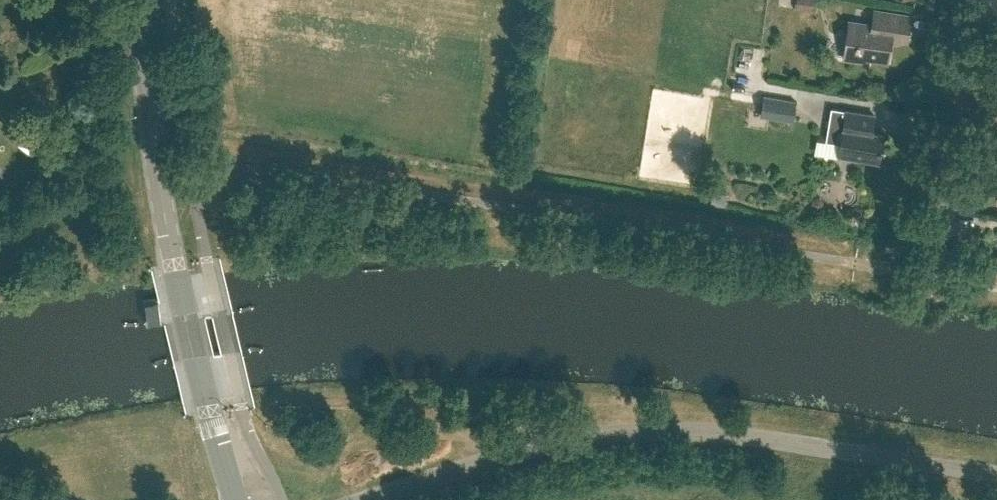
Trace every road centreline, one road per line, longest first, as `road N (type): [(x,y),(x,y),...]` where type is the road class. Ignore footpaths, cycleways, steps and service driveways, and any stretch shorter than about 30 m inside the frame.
road 1 (unclassified): [(368,499),(522,451),(638,433),(702,432),(901,458)]
road 2 (tertiary): [(238,499),(208,413),(174,263),(140,0)]
road 3 (residential): [(932,275),(972,0)]

